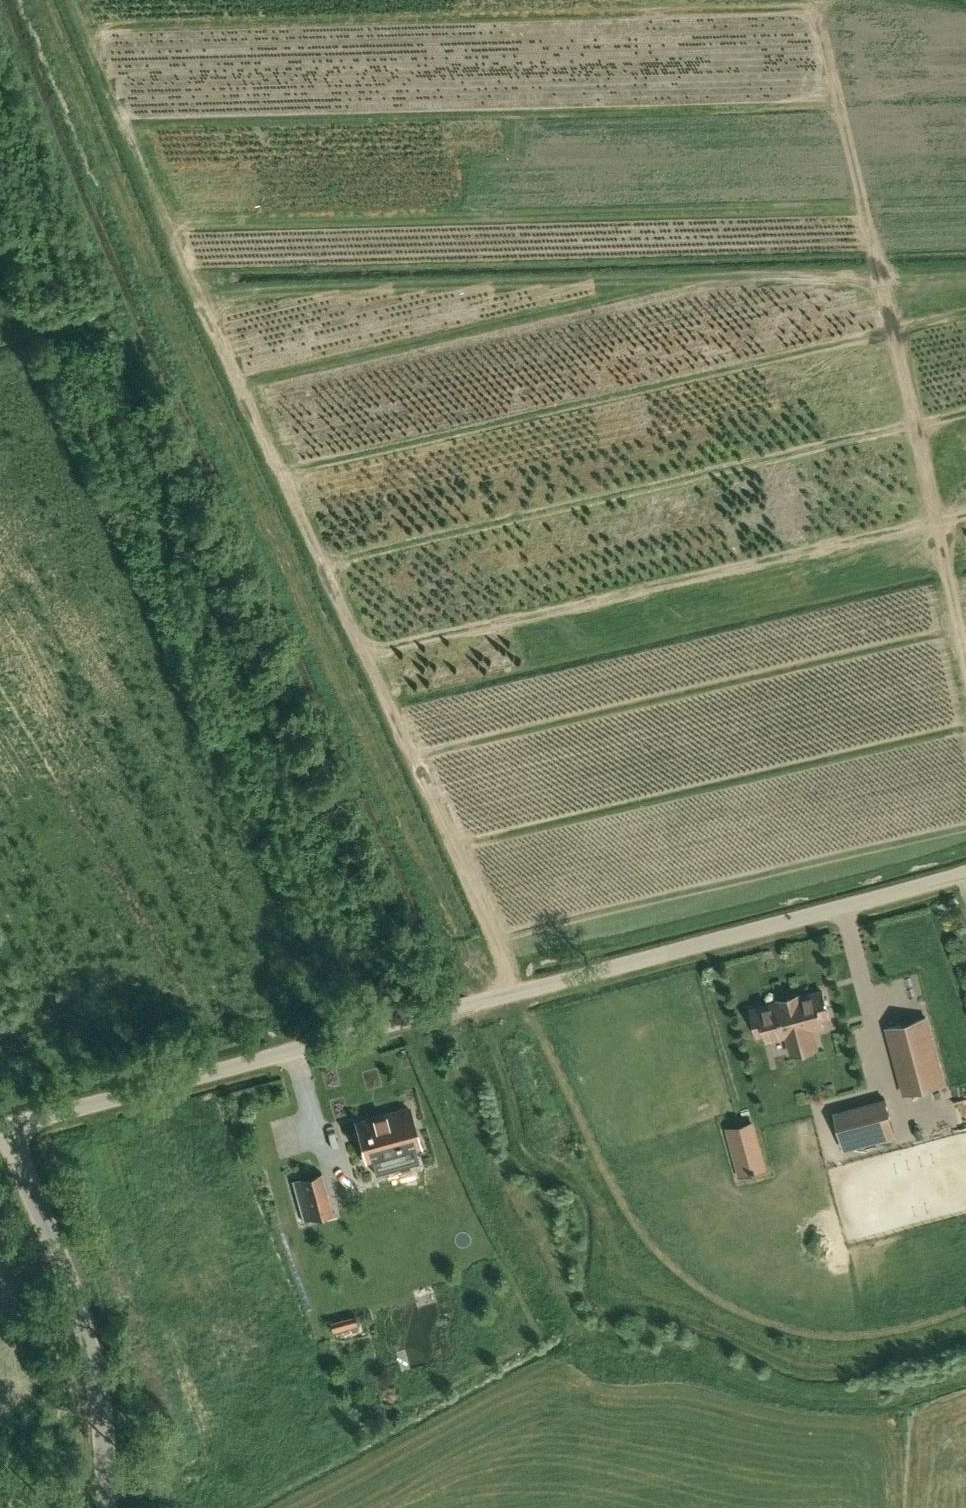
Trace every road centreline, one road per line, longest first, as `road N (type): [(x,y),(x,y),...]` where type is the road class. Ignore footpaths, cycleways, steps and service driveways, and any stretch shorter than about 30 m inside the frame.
road 1 (unclassified): [(8,1127),(965,873)]
road 2 (unclassified): [(110,1507),(72,1298),(8,1127)]

